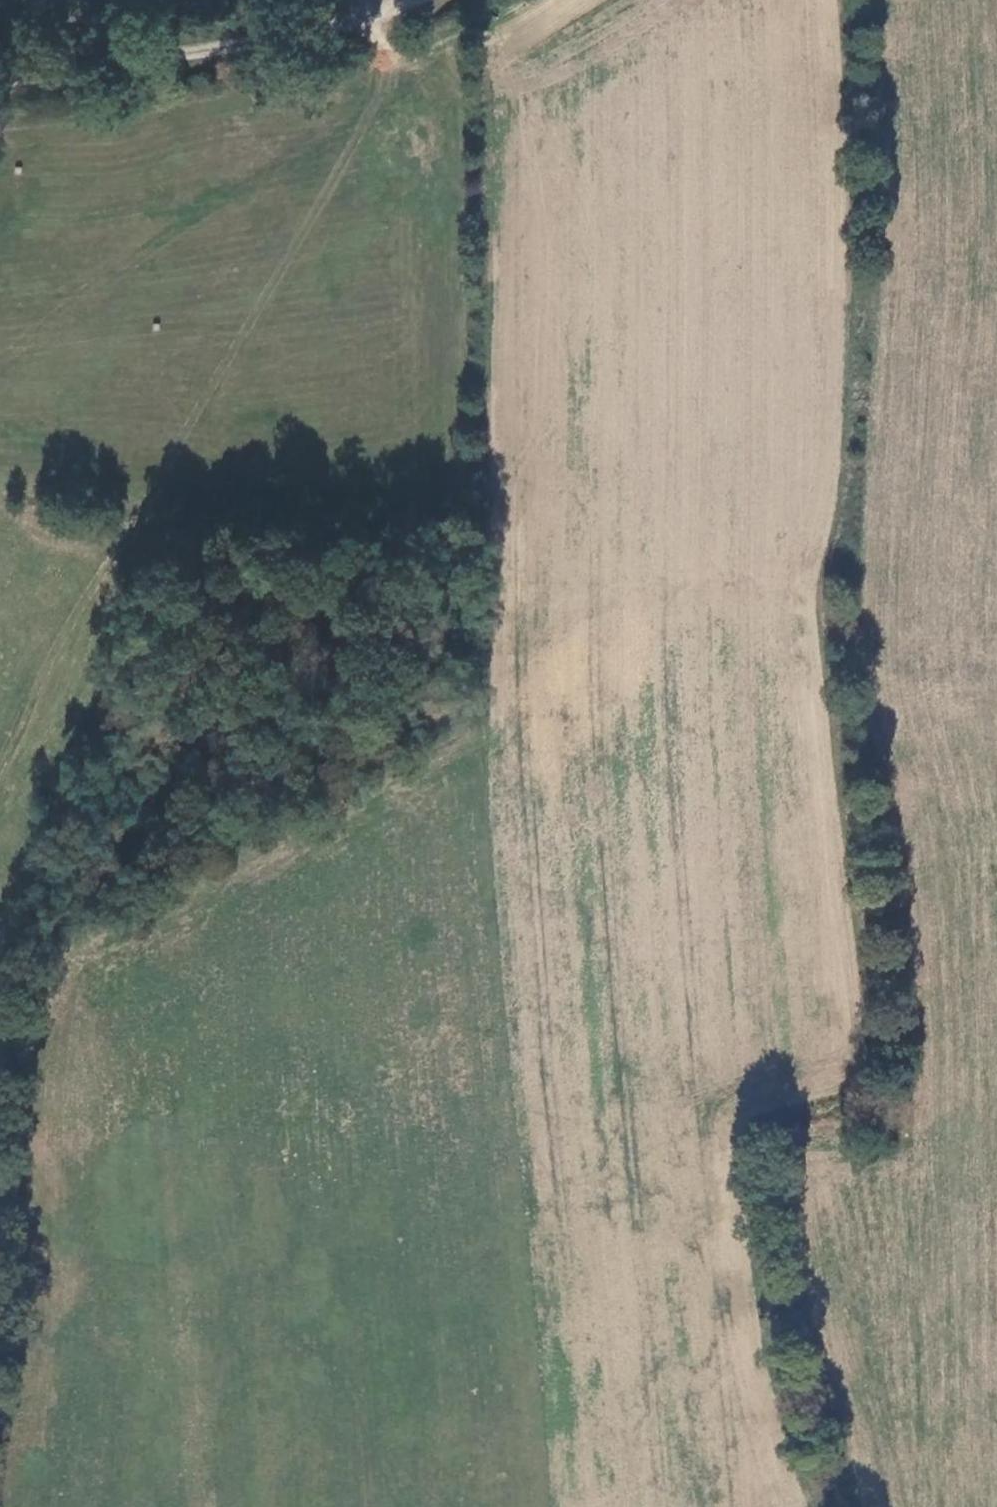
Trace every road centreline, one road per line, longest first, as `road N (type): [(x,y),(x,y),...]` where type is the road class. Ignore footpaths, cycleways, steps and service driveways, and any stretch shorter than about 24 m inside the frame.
road 1 (unclassified): [(422,0),(352,35),(0,86)]

